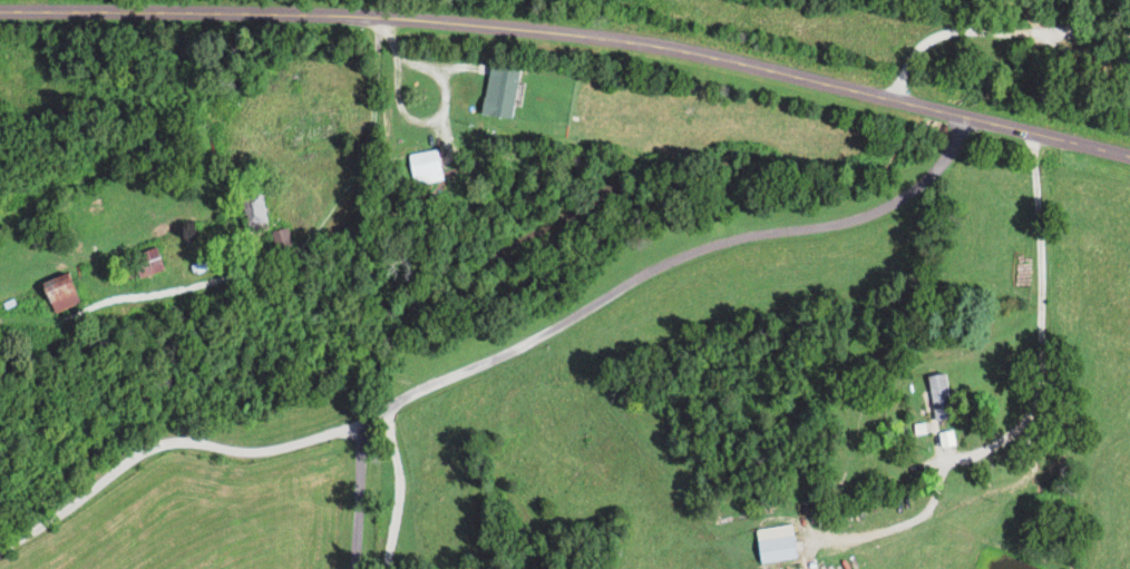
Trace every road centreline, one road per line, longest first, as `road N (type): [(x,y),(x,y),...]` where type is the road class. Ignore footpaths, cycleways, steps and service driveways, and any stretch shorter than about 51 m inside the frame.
road 1 (tertiary): [(1129,157),(713,58),(621,45),(372,18),(0,11)]
road 2 (residential): [(962,117),(946,155),(886,209),(657,267),(381,409)]
road 3 (residential): [(896,101),(916,47),(956,33),(1129,43)]

